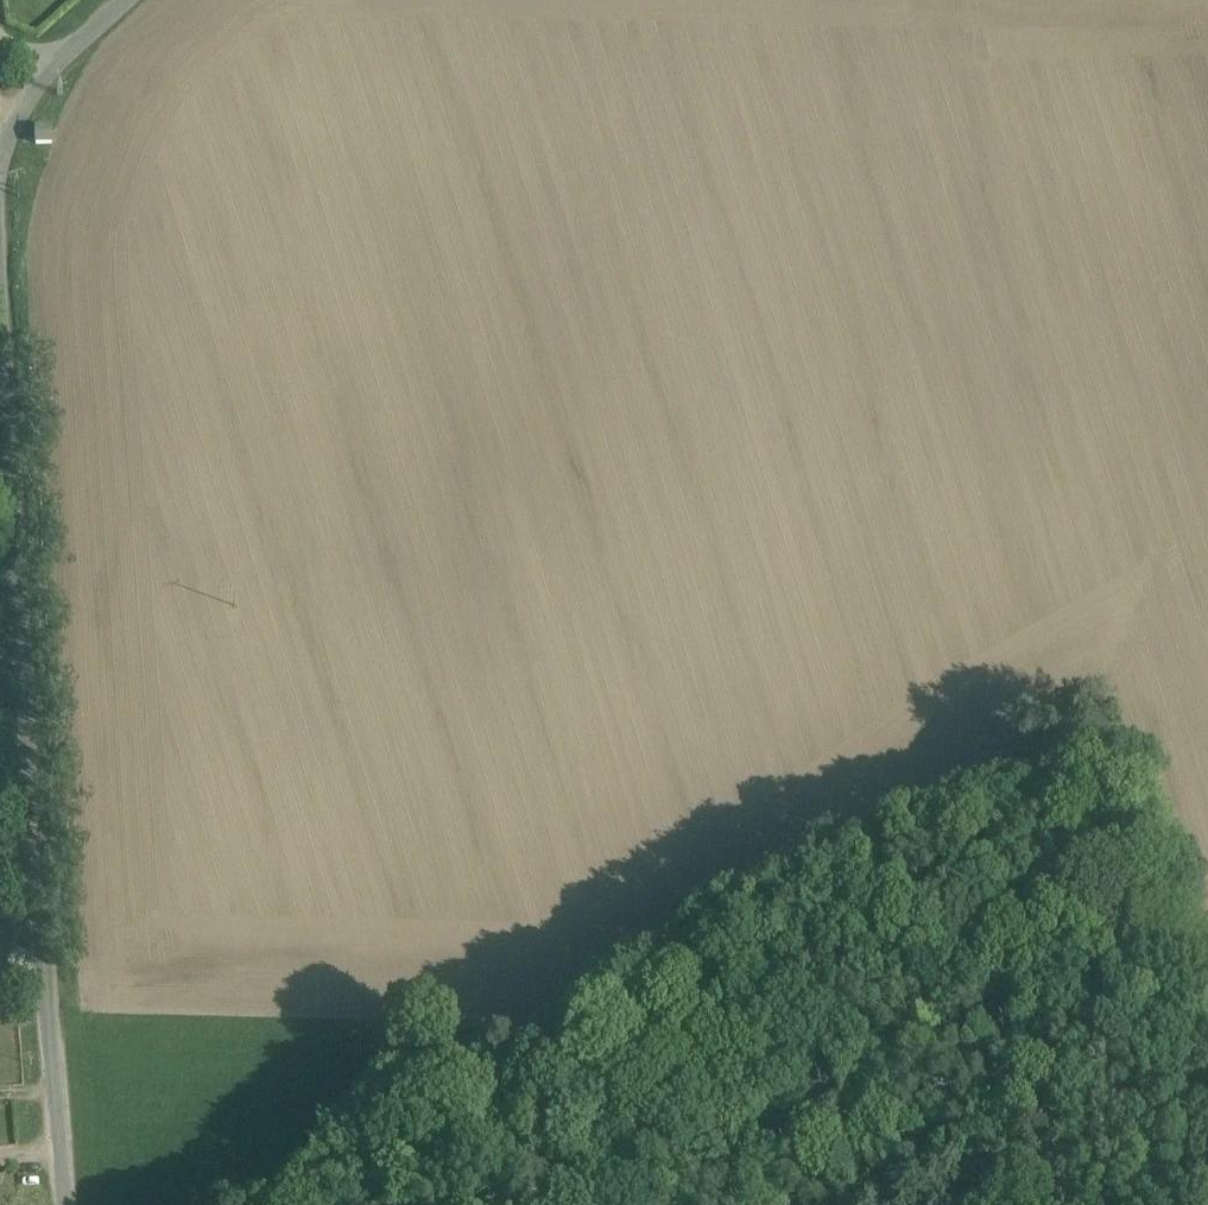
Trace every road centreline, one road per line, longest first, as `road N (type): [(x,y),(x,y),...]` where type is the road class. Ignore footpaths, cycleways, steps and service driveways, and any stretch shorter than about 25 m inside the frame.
road 1 (unclassified): [(61,1204),(0,387)]

